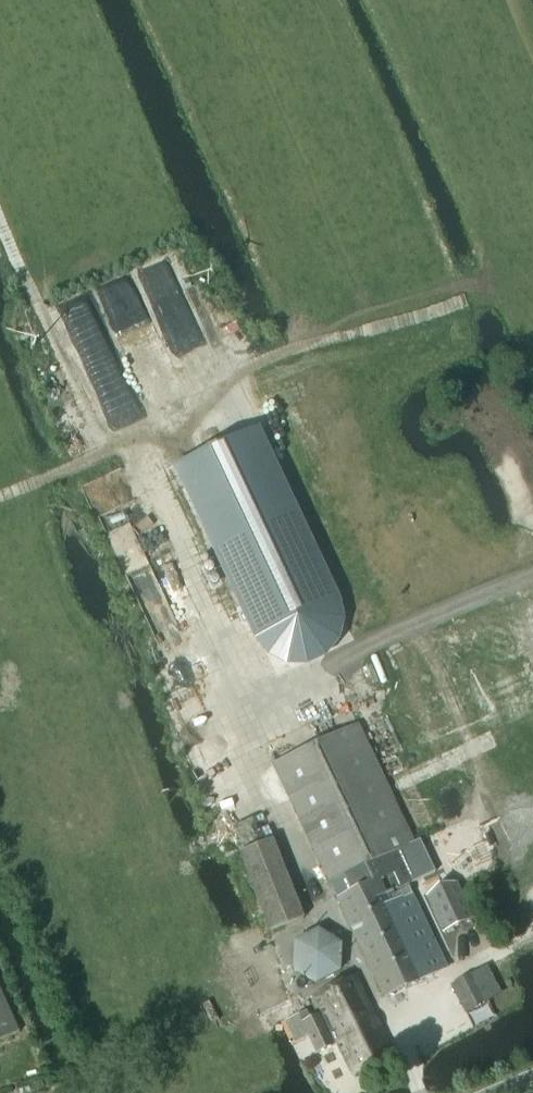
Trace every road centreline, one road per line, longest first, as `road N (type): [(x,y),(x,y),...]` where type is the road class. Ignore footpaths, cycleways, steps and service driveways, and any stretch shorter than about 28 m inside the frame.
road 1 (track): [(532,277),(149,399),(159,429)]
road 2 (track): [(0,216),(102,455),(0,495)]

